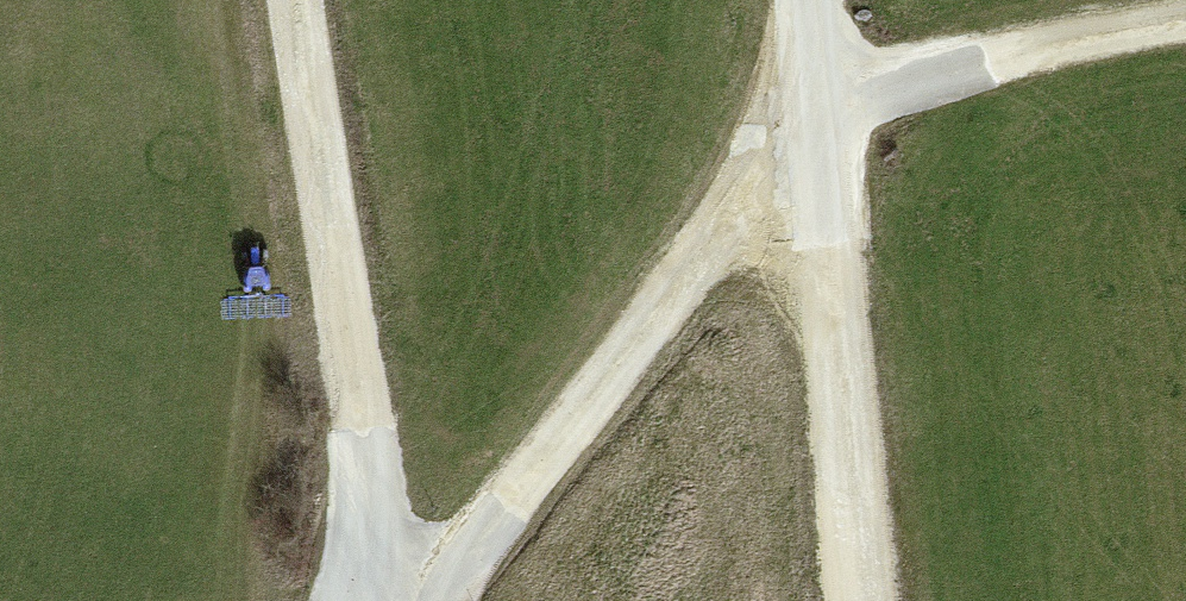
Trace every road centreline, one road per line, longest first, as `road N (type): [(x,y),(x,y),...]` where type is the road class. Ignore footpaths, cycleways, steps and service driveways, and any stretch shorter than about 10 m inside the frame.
road 1 (track): [(430,600),(821,107),(812,0)]
road 2 (track): [(291,0),(360,427),(373,600)]
road 3 (track): [(821,107),(857,600)]
road 4 (track): [(821,107),(1013,54),(1185,24)]

